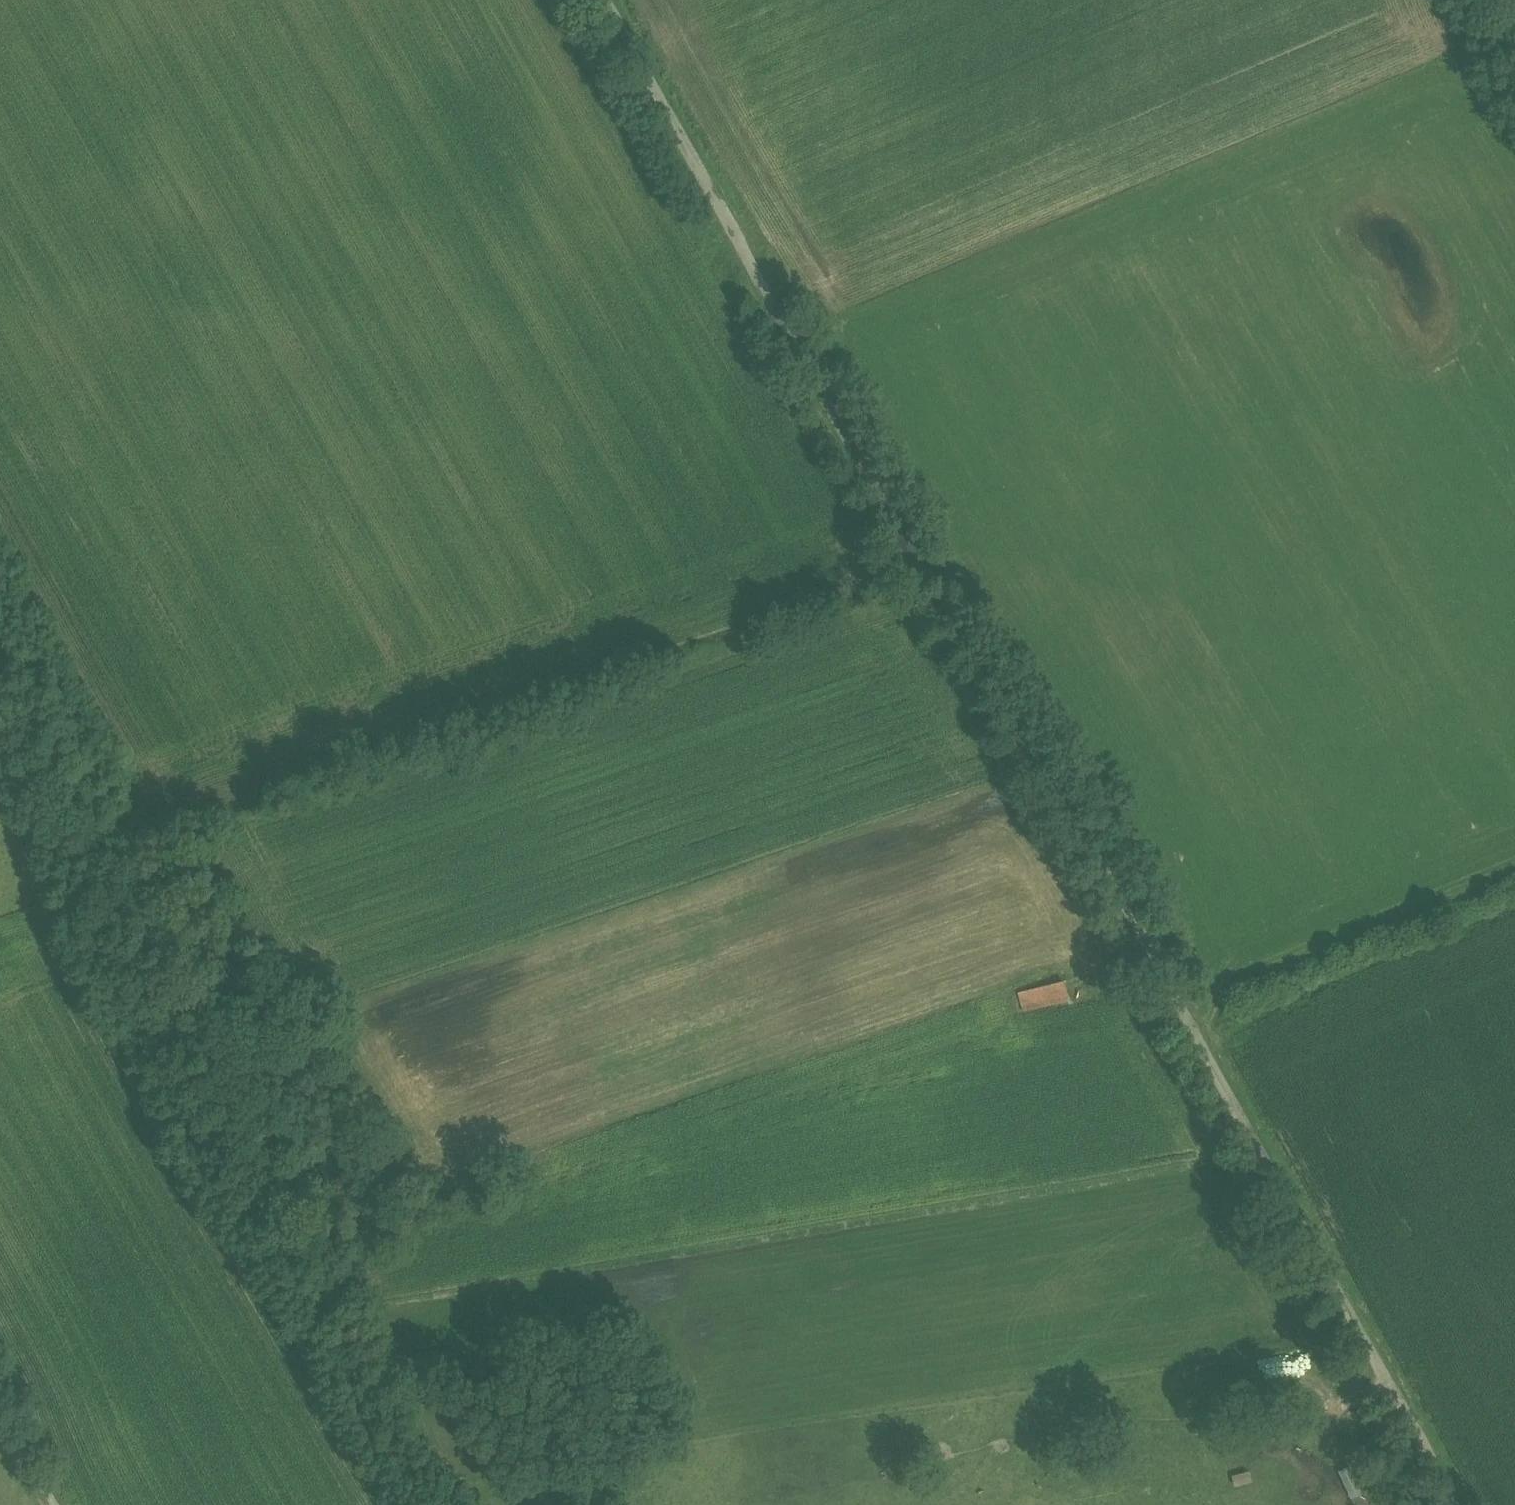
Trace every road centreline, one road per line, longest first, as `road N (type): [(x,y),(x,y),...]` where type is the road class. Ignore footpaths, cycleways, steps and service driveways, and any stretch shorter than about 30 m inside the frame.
road 1 (track): [(1487,1504),(1087,752),(664,0)]
road 2 (track): [(59,1504),(0,1394)]

